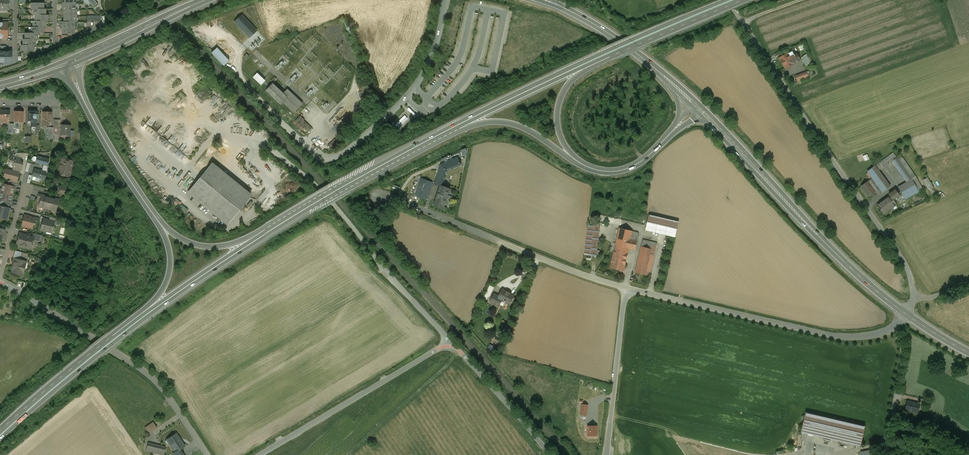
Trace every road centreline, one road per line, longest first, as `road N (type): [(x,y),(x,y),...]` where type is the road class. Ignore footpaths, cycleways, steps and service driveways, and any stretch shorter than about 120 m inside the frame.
road 1 (trunk): [(0,440),(195,283),(450,134)]
road 2 (trunk): [(727,0),(538,82),(269,229)]
road 3 (unclassified): [(259,454),(451,342),(549,454)]
road 4 (residential): [(726,0),(902,259),(913,298)]
road 5 (residential): [(445,0),(421,78),(331,161),(316,160),(244,81)]
road 6 (residential): [(627,288),(832,336),(877,334),(904,313)]
road 7 (secondary): [(701,111),(808,226),(904,313)]
road 8 (residential): [(627,288),(383,198)]
road 9 (trunk): [(269,229),(115,335)]
road 10 (trunk): [(450,134),(611,57)]
road 11 (unclassified): [(606,454),(627,288)]
road 12 (unclassified): [(92,338),(159,385),(208,454)]
road 13 (secondary): [(547,0),(610,34),(677,88)]
road 14 (trunk): [(115,335),(0,431)]
road 15 (trunk): [(153,213),(170,254),(168,277),(115,335)]
road 16 (trunk): [(611,57),(744,0)]
road 17 (secondary): [(74,61),(204,0)]
road 18 (trunk): [(450,134),(509,124),(580,164)]
road 19 (trunk): [(580,164),(560,135),(562,97),(575,77),(611,57)]
road 20 (trunk): [(153,213),(85,102)]
road 21 (trunk): [(269,229),(205,247),(182,239),(153,213)]

